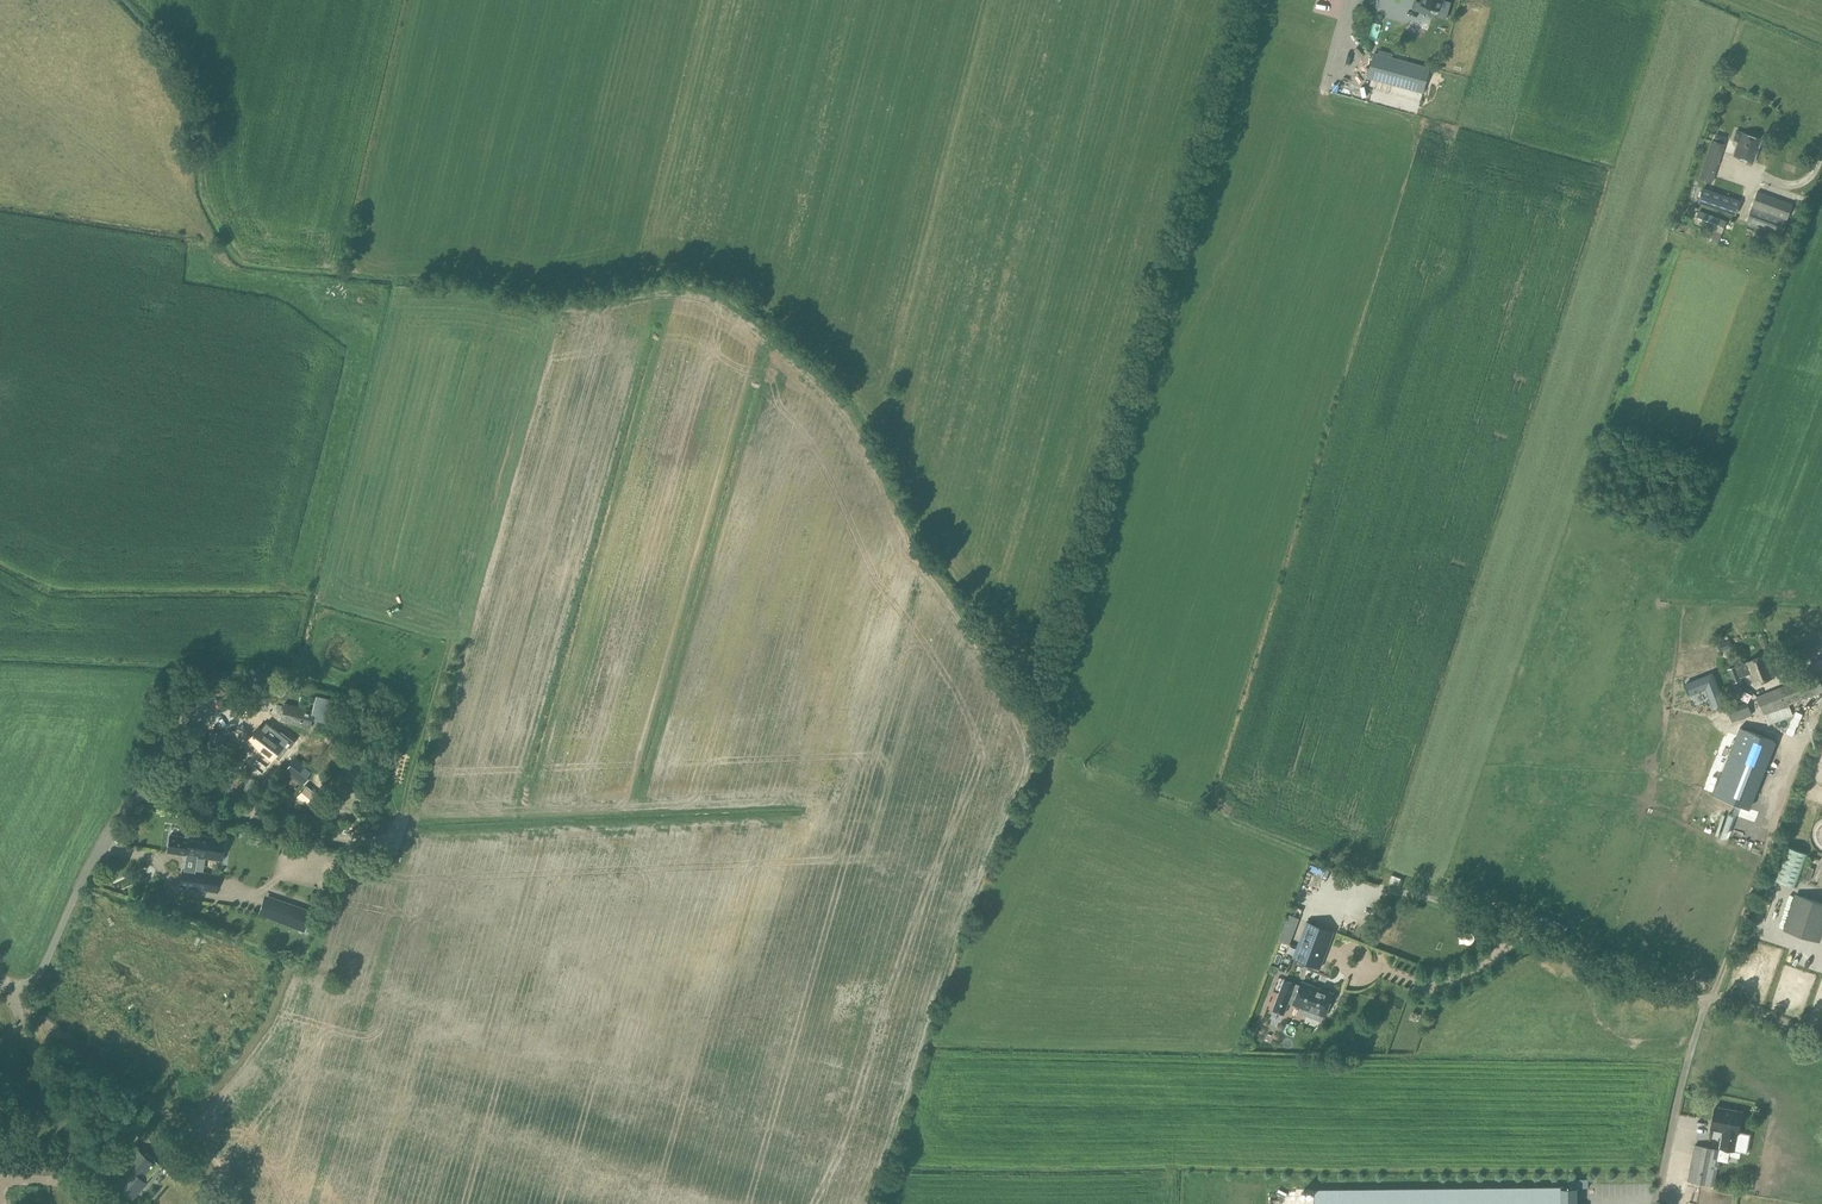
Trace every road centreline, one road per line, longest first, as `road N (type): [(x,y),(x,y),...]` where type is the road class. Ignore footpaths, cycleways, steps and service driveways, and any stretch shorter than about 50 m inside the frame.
road 1 (track): [(1821,712),(1702,1023),(1656,1203)]
road 2 (track): [(1821,1040),(1467,909),(1362,892)]

